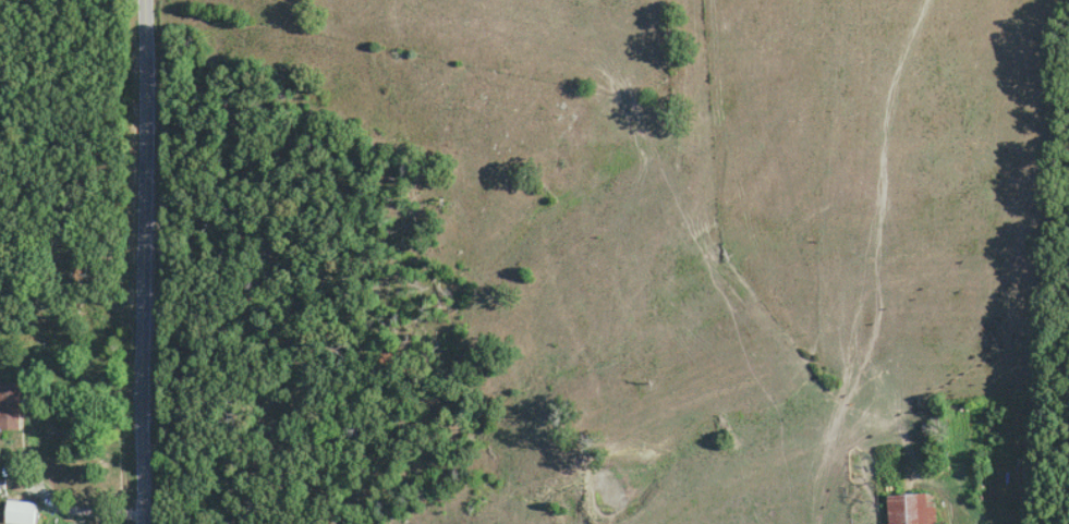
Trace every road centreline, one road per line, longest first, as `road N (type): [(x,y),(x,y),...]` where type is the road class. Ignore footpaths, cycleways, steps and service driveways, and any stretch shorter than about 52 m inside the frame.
road 1 (residential): [(139,523),(145,0)]

